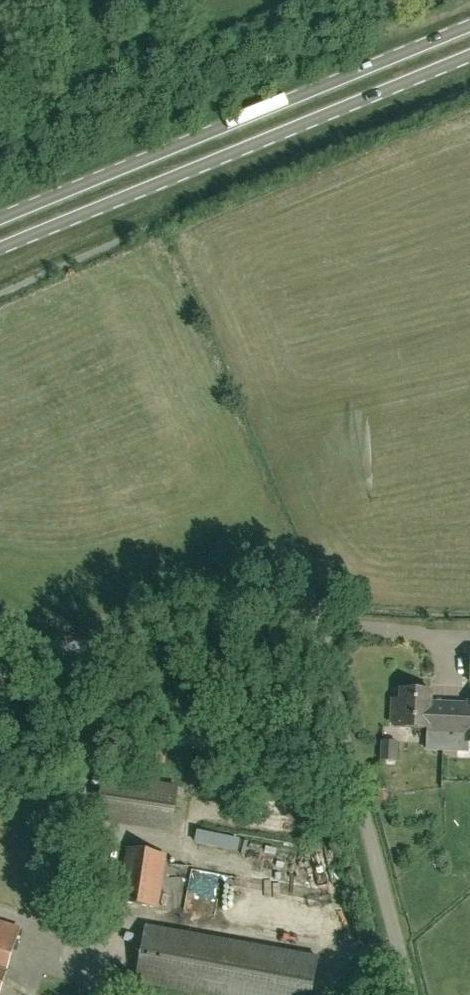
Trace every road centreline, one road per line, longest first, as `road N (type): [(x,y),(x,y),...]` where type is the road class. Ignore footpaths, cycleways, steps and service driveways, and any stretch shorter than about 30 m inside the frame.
road 1 (unclassified): [(413,994),(310,629),(274,612),(197,608),(142,622),(96,656)]
road 2 (primary): [(469,26),(0,220)]
road 3 (primary): [(0,249),(469,56)]

